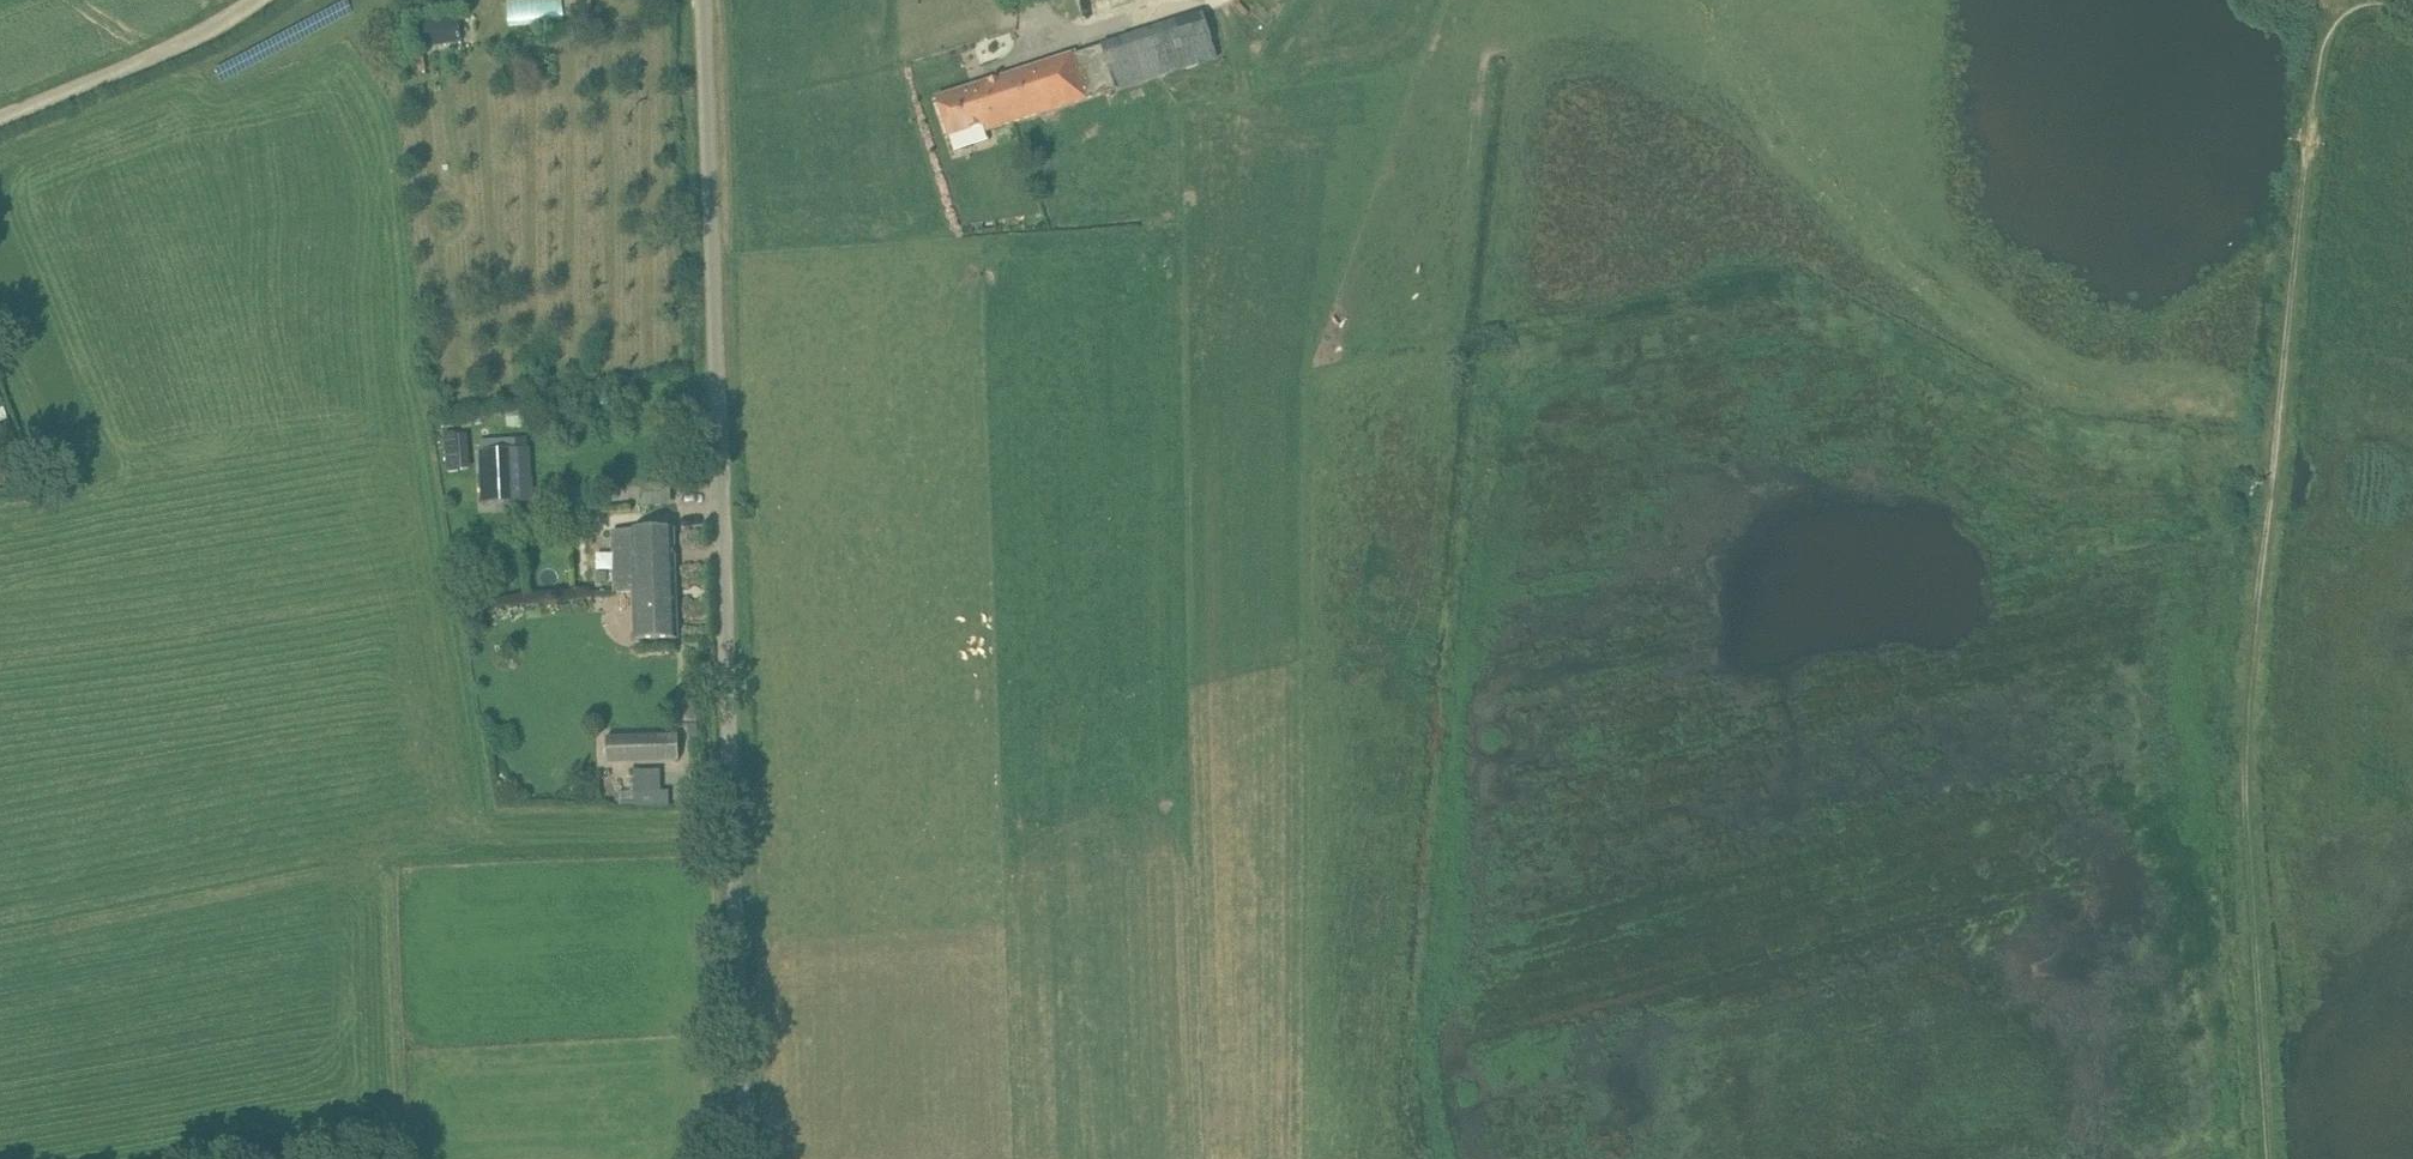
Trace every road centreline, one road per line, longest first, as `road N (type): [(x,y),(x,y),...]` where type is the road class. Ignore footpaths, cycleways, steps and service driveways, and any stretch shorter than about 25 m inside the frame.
road 1 (track): [(2344,0),(2337,3),(2313,161),(2308,276),(2243,783),(2272,1158)]
road 2 (unclassified): [(755,1158),(708,0)]
road 3 (unclassified): [(0,117),(255,0)]

